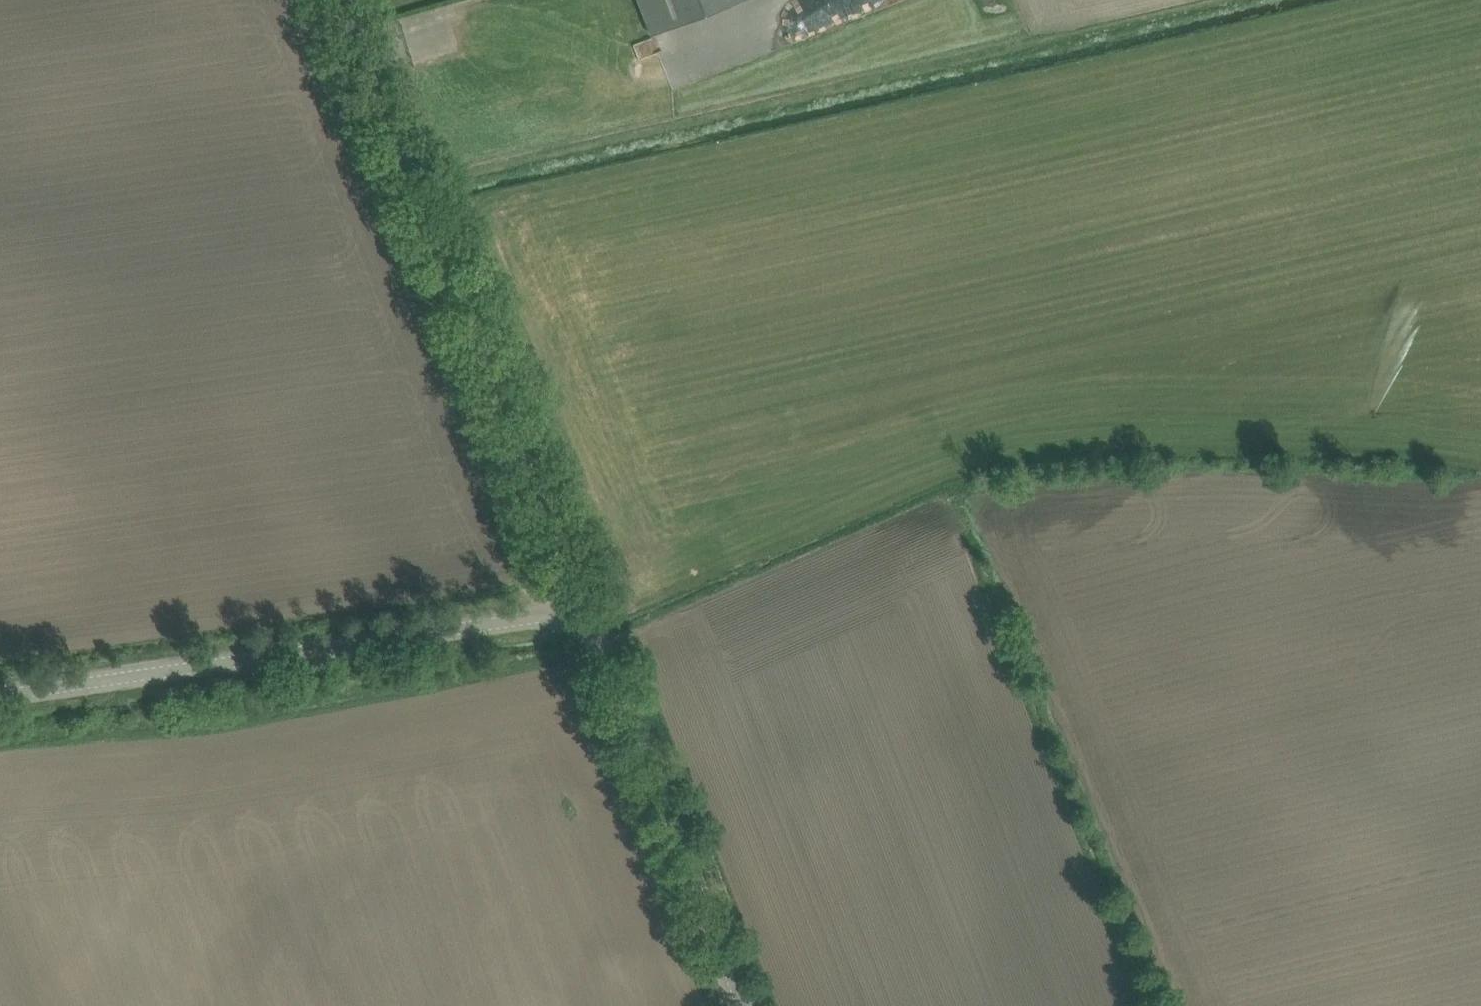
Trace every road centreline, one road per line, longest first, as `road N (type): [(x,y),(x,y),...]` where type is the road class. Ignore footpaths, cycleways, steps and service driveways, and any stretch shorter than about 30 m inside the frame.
road 1 (unclassified): [(586,612),(350,0)]
road 2 (unclassified): [(0,704),(586,612)]
road 3 (unclassified): [(740,1005),(586,612)]

